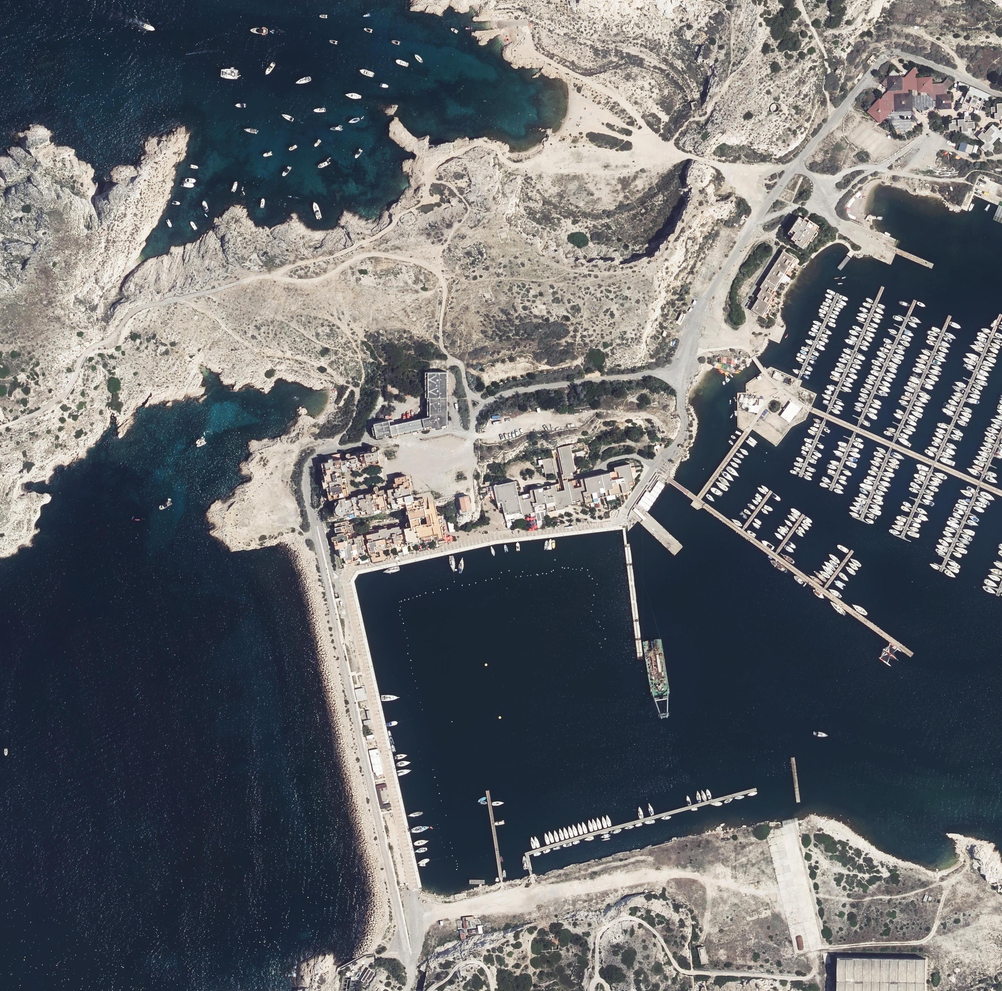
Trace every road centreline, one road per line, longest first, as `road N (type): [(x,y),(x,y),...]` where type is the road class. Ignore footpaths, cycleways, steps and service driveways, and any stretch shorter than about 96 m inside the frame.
road 1 (unclassified): [(406,990),(409,969),(310,517),(307,467),(323,455),(468,434),(482,405),(503,394),(683,371)]
road 2 (track): [(417,915),(692,875),(771,897),(801,914),(816,967),(805,979),(689,974),(644,924),(628,919),(597,937),(598,980)]
road 3 (track): [(452,358),(441,343),(439,274),(367,254),(321,278),(261,276),(140,308),(85,354),(61,398),(0,426)]
road 4 (track): [(422,203),(438,163),(482,144),(513,163),(552,168),(623,170),(676,152)]
road 5 (unclassified): [(1001,95),(886,55),(796,166)]
road 6 (track): [(667,148),(622,101),(532,52),(524,25),(501,24)]
road 7 (track): [(812,949),(924,940),(947,887),(965,871)]
road 8 (unclassified): [(683,371),(681,436),(619,523)]
road 9 (unclassified): [(754,222),(698,312),(683,371)]
road 10 (unclassified): [(824,187),(851,170),(887,164),(922,137),(928,114)]
road 11 (track): [(796,166),(746,174),(667,148)]

